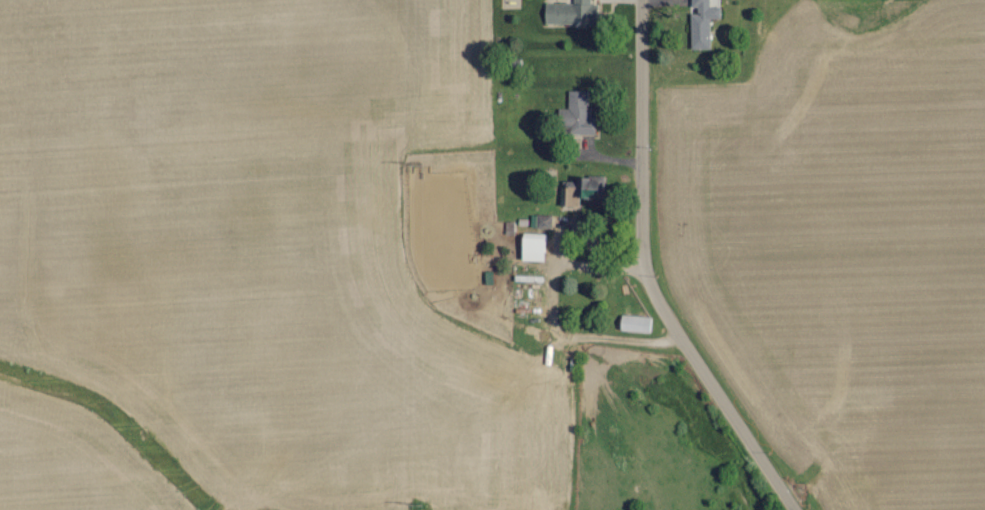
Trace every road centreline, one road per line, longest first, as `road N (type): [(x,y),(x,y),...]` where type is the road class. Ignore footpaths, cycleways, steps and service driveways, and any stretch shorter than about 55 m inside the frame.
road 1 (residential): [(797,509),(707,380),(645,270),(640,0)]

